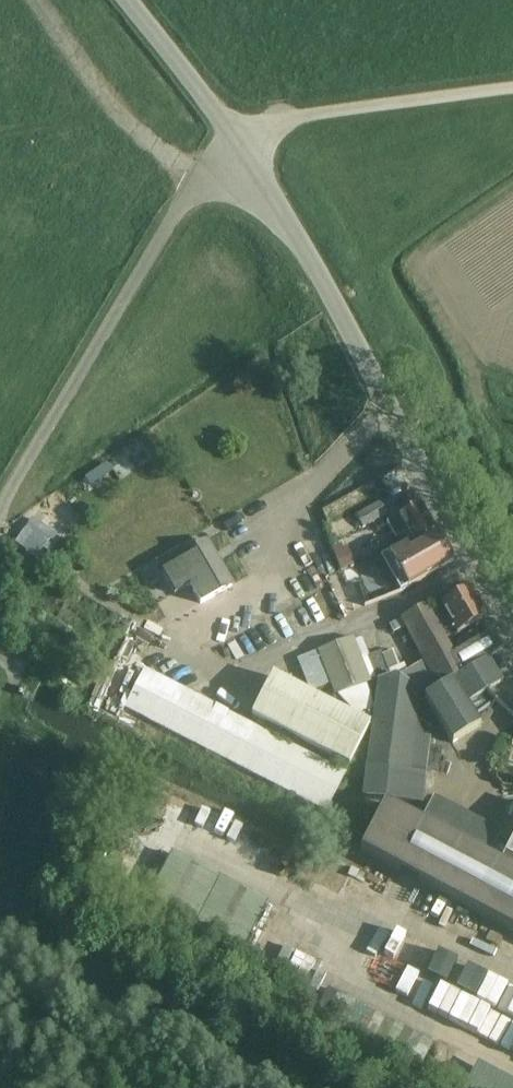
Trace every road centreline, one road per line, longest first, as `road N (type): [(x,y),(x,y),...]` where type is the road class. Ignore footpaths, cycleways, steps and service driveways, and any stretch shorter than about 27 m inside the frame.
road 1 (unclassified): [(123,0),(246,153),(512,626)]
road 2 (track): [(512,379),(467,357),(418,265),(441,237),(512,187)]
road 3 (track): [(34,0),(102,97),(197,182)]

